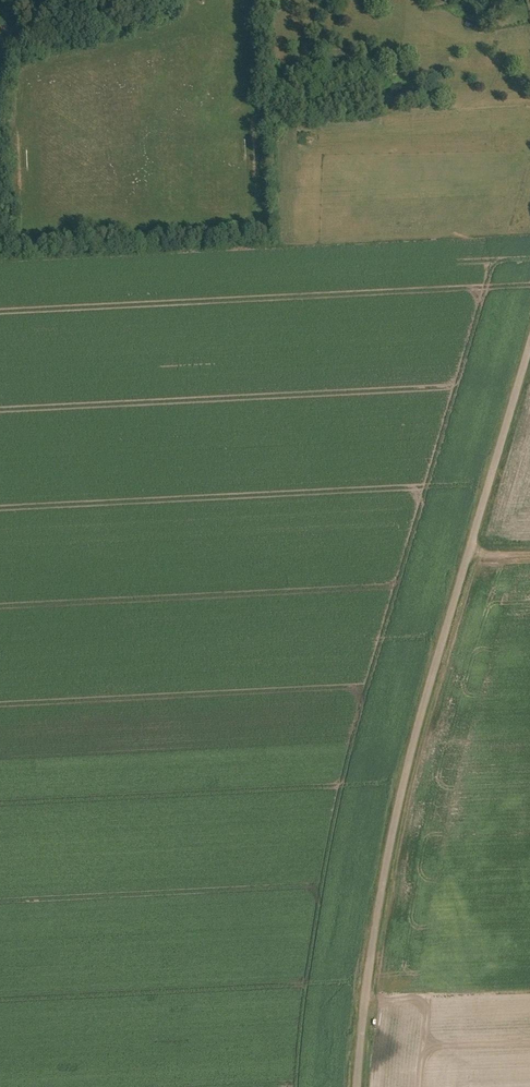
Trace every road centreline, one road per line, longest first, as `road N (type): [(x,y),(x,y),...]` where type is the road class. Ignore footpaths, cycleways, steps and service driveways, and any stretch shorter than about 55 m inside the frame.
road 1 (unclassified): [(356,1086),(371,951),(405,776),(529,345)]

